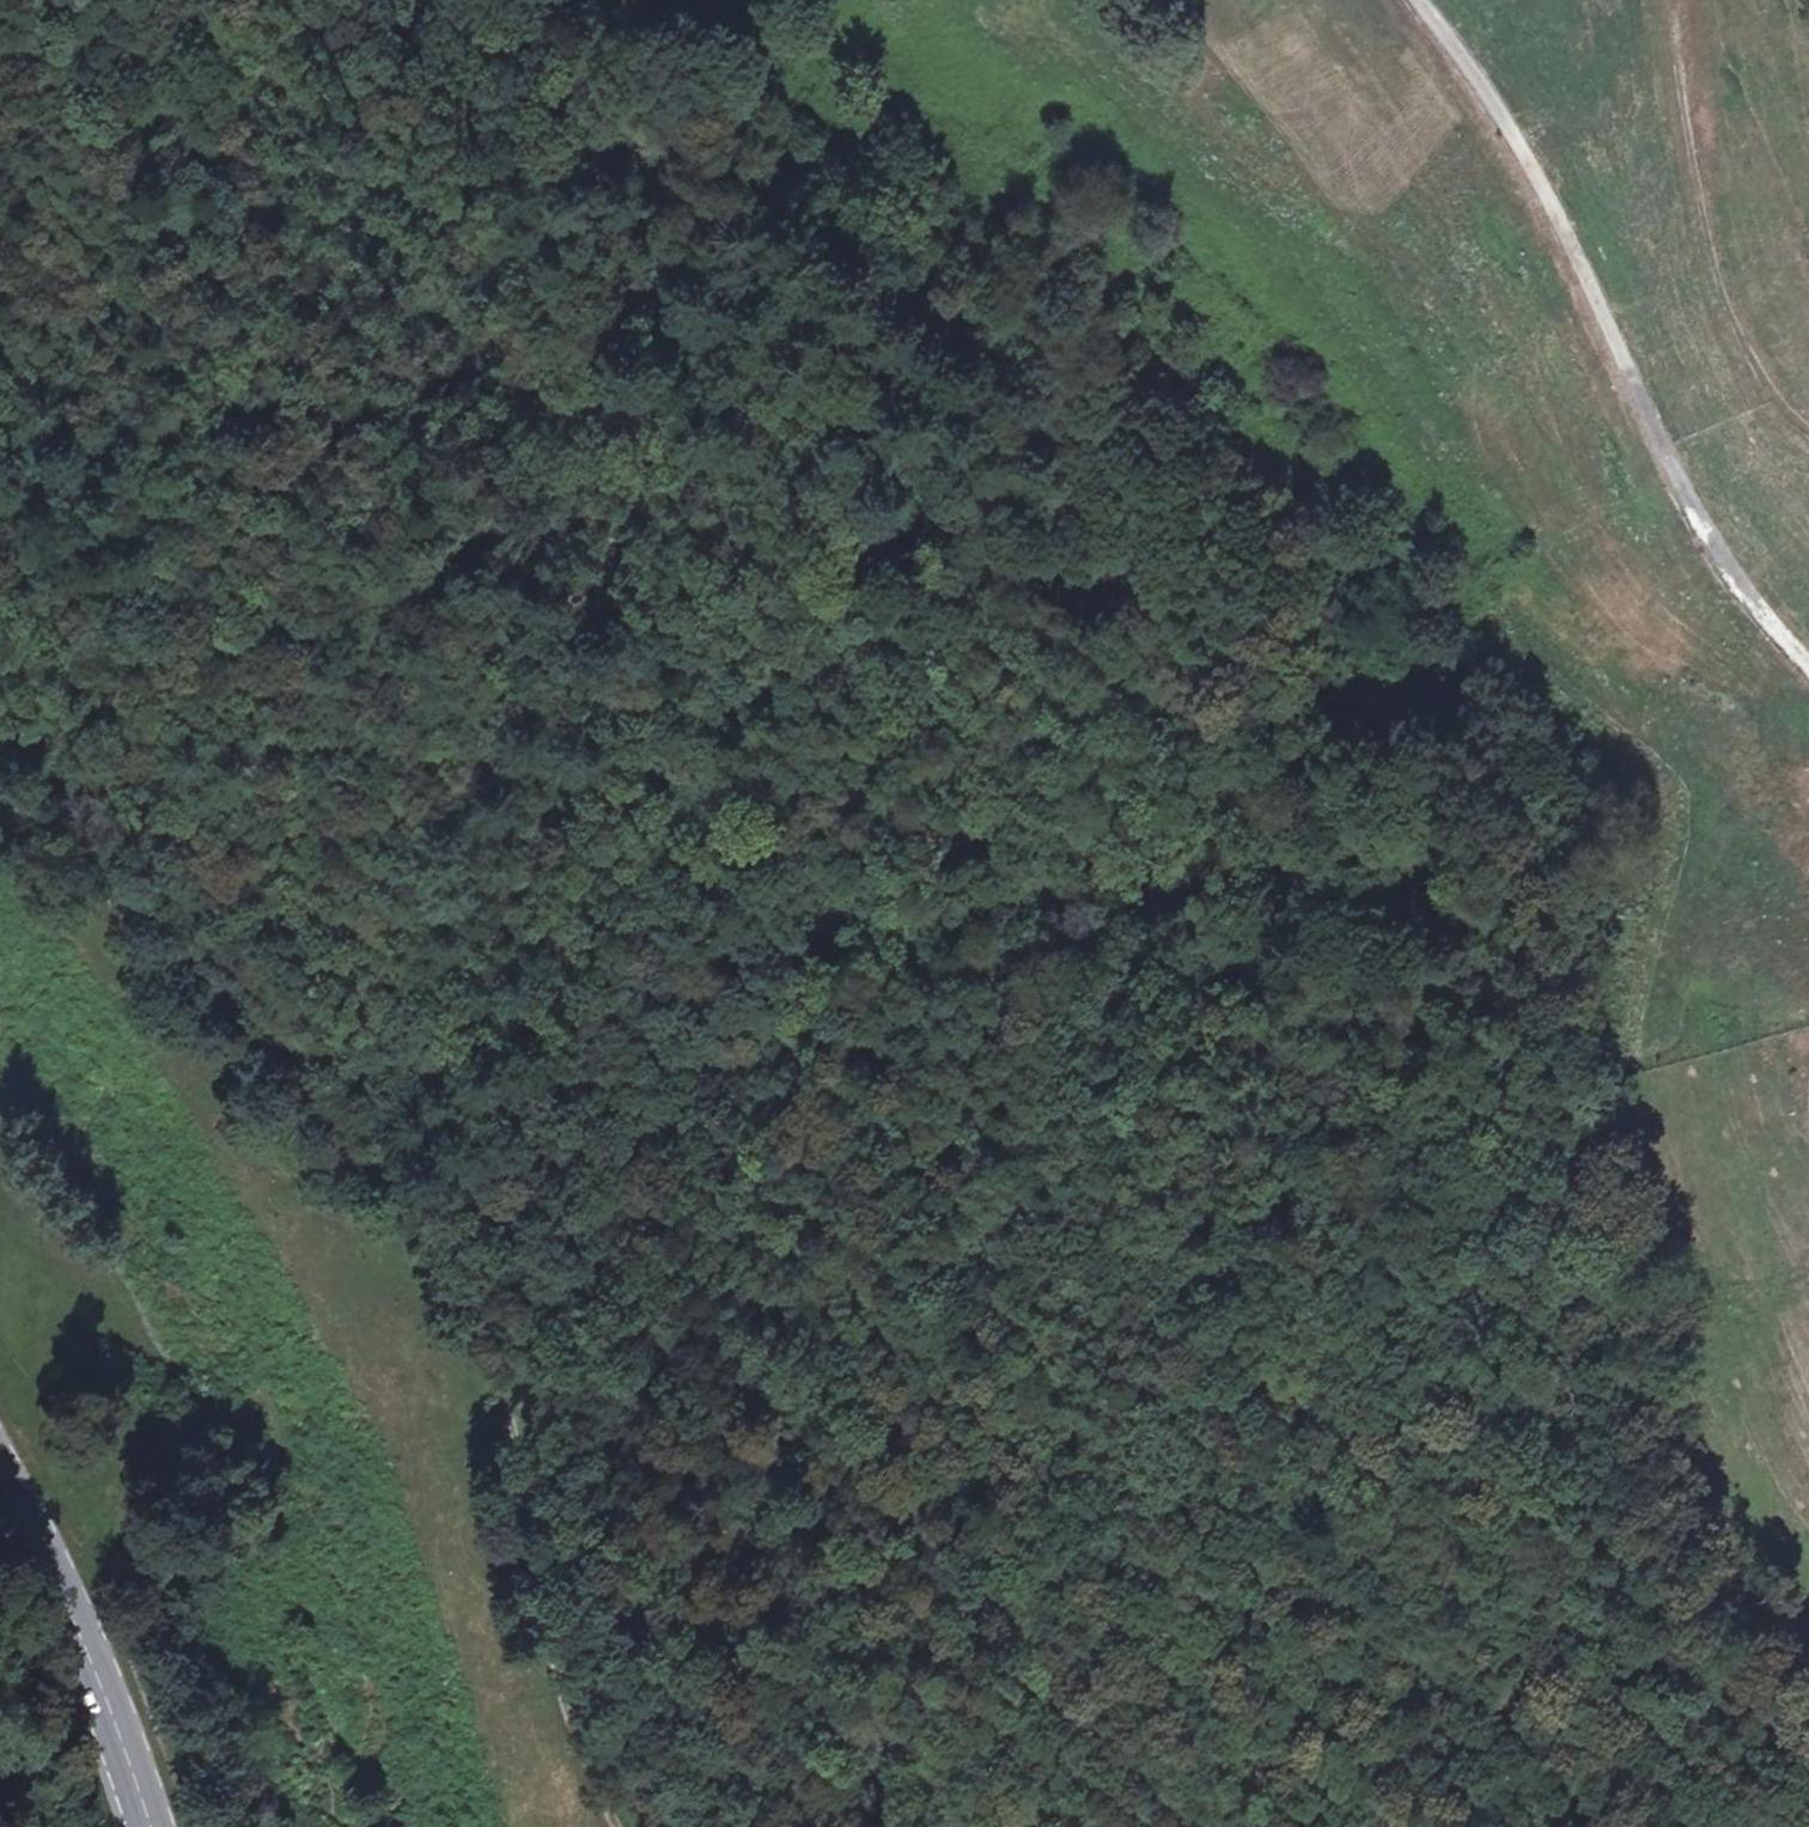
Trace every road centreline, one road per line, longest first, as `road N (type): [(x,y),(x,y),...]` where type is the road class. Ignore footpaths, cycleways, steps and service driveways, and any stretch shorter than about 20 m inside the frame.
road 1 (track): [(1416,0),(1501,115),(1557,210),(1704,527),(1758,609),(1808,666)]
road 2 (secondary): [(0,1468),(84,1625),(150,1826)]

